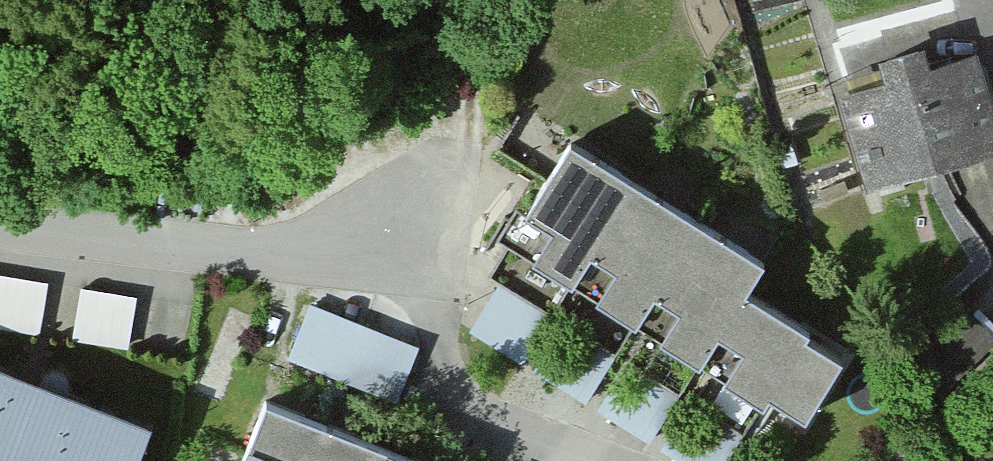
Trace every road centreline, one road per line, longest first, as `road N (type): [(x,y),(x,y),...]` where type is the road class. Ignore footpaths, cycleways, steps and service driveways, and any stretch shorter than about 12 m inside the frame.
road 1 (residential): [(570,460),(435,414),(446,284),(252,264),(0,224)]

